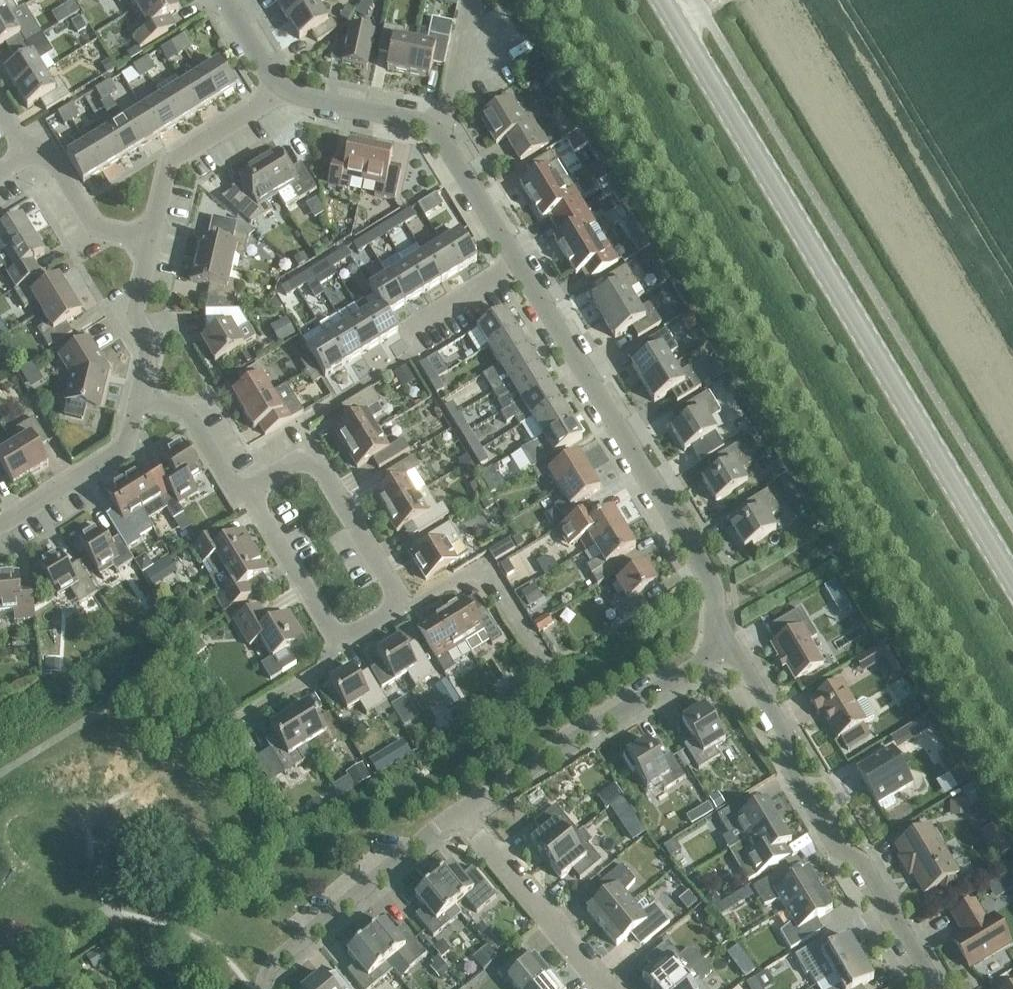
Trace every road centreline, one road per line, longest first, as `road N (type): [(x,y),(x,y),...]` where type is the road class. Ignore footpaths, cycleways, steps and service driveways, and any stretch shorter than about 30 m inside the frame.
road 1 (secondary): [(1012,585),(663,0)]
road 2 (residential): [(719,647),(713,584),(519,262)]
road 3 (residential): [(939,988),(863,864),(835,848),(787,769),(787,735),(745,666),(719,647)]
road 4 (residential): [(719,647),(462,810)]
road 5 (residential): [(462,810),(273,963),(262,988)]
road 6 (residential): [(246,494),(314,452),(403,608)]
road 7 (residential): [(403,608),(340,651),(246,494)]
road 8 (residential): [(609,988),(462,810)]
road 9 (residential): [(280,93),(167,162),(148,242)]
road 10 (residential): [(135,401),(123,449),(0,526)]
road 11 (residential): [(148,242),(130,316),(149,346),(135,401)]
road 12 (residential): [(443,128),(280,93)]
road 13 (residential): [(148,242),(99,232),(55,164),(24,152)]
road 14 (residential): [(246,494),(190,414),(135,401)]
road 15 (residential): [(519,262),(443,128)]
road 16 (residential): [(443,128),(470,0)]
road 17 (residential): [(411,325),(519,262)]

